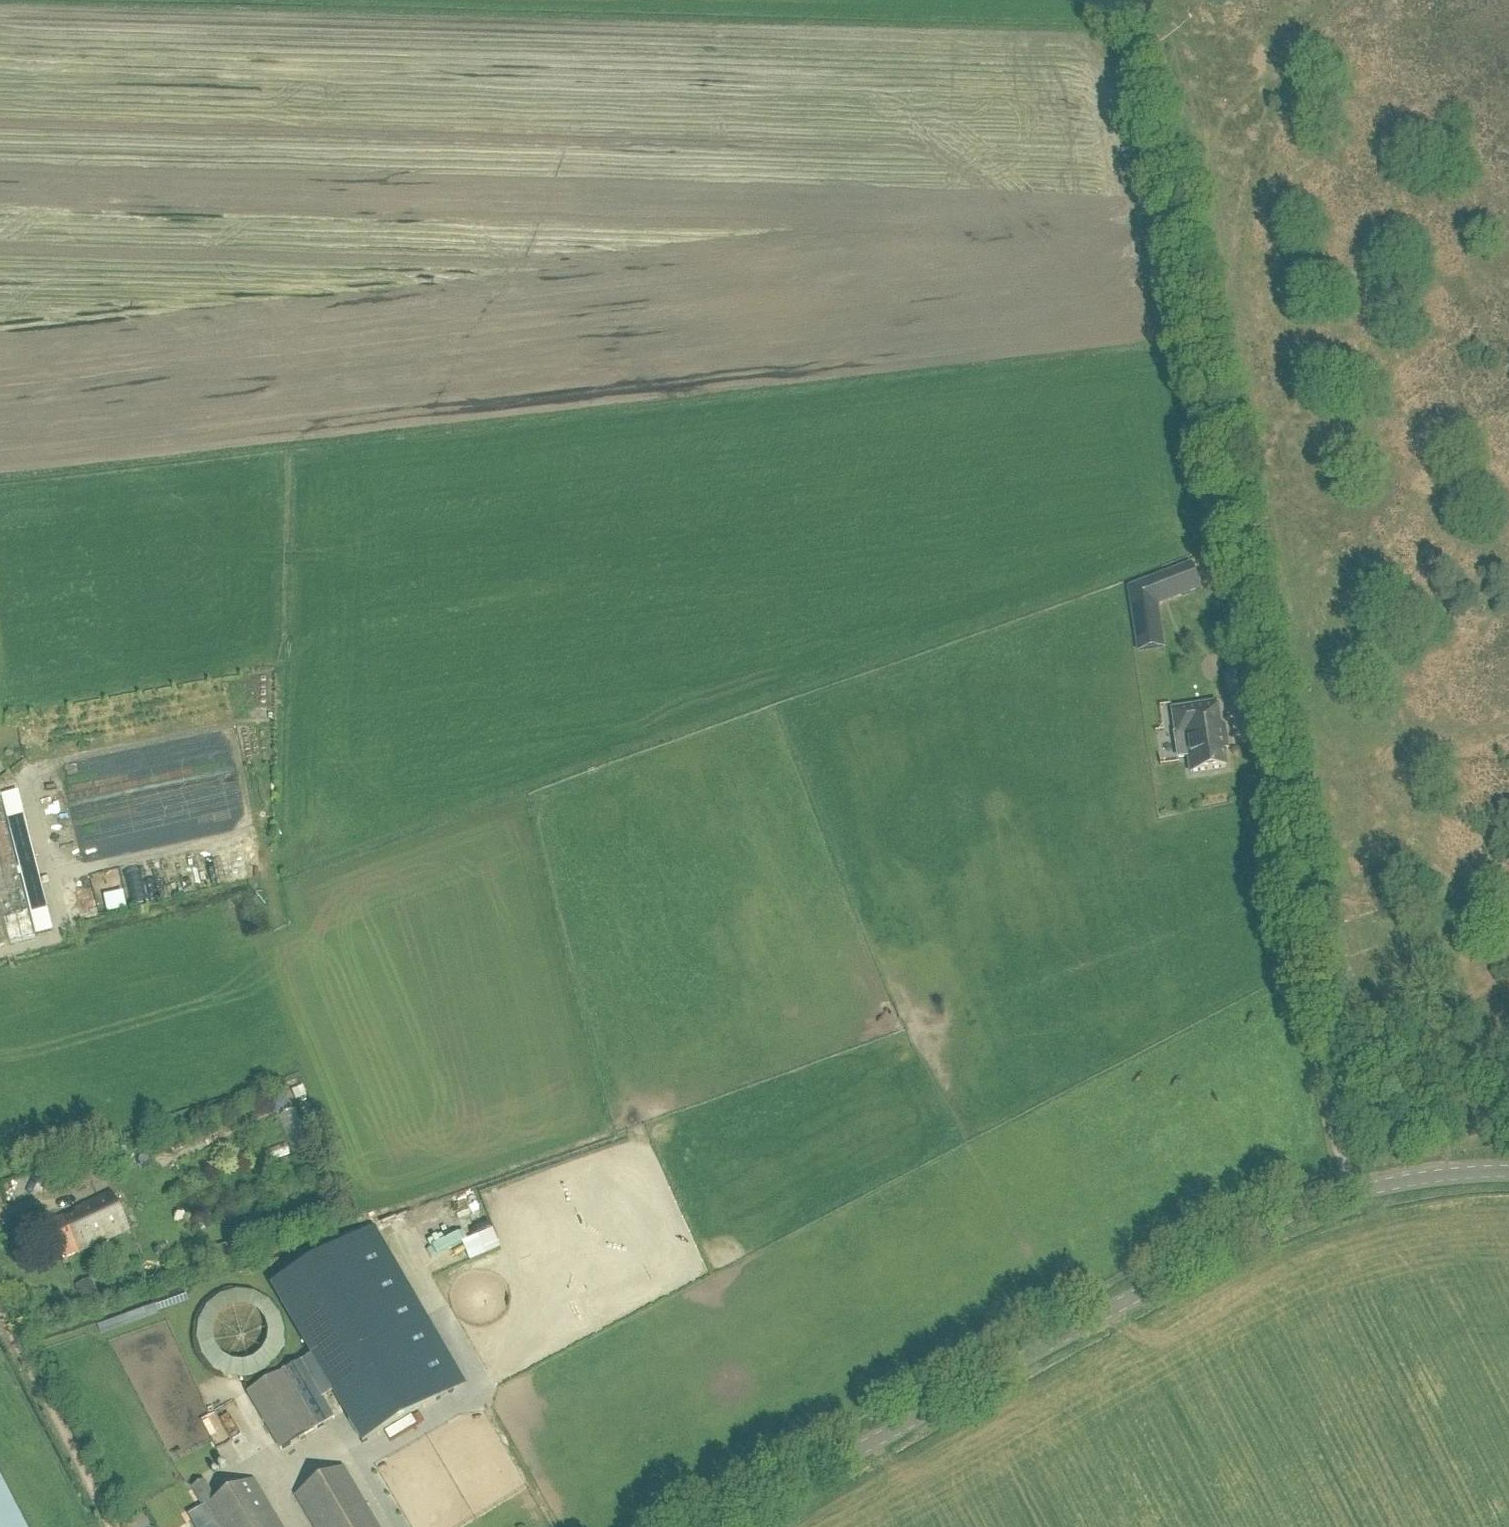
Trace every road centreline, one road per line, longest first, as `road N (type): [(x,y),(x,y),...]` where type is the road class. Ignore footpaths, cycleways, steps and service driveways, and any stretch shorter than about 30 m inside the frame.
road 1 (unclassified): [(725,1526),(1279,1220),(1397,1182),(1508,1172)]
road 2 (track): [(1310,1008),(1186,341)]
road 3 (unclassified): [(112,1526),(0,1314)]
road 4 (track): [(1346,1194),(1310,1008)]

